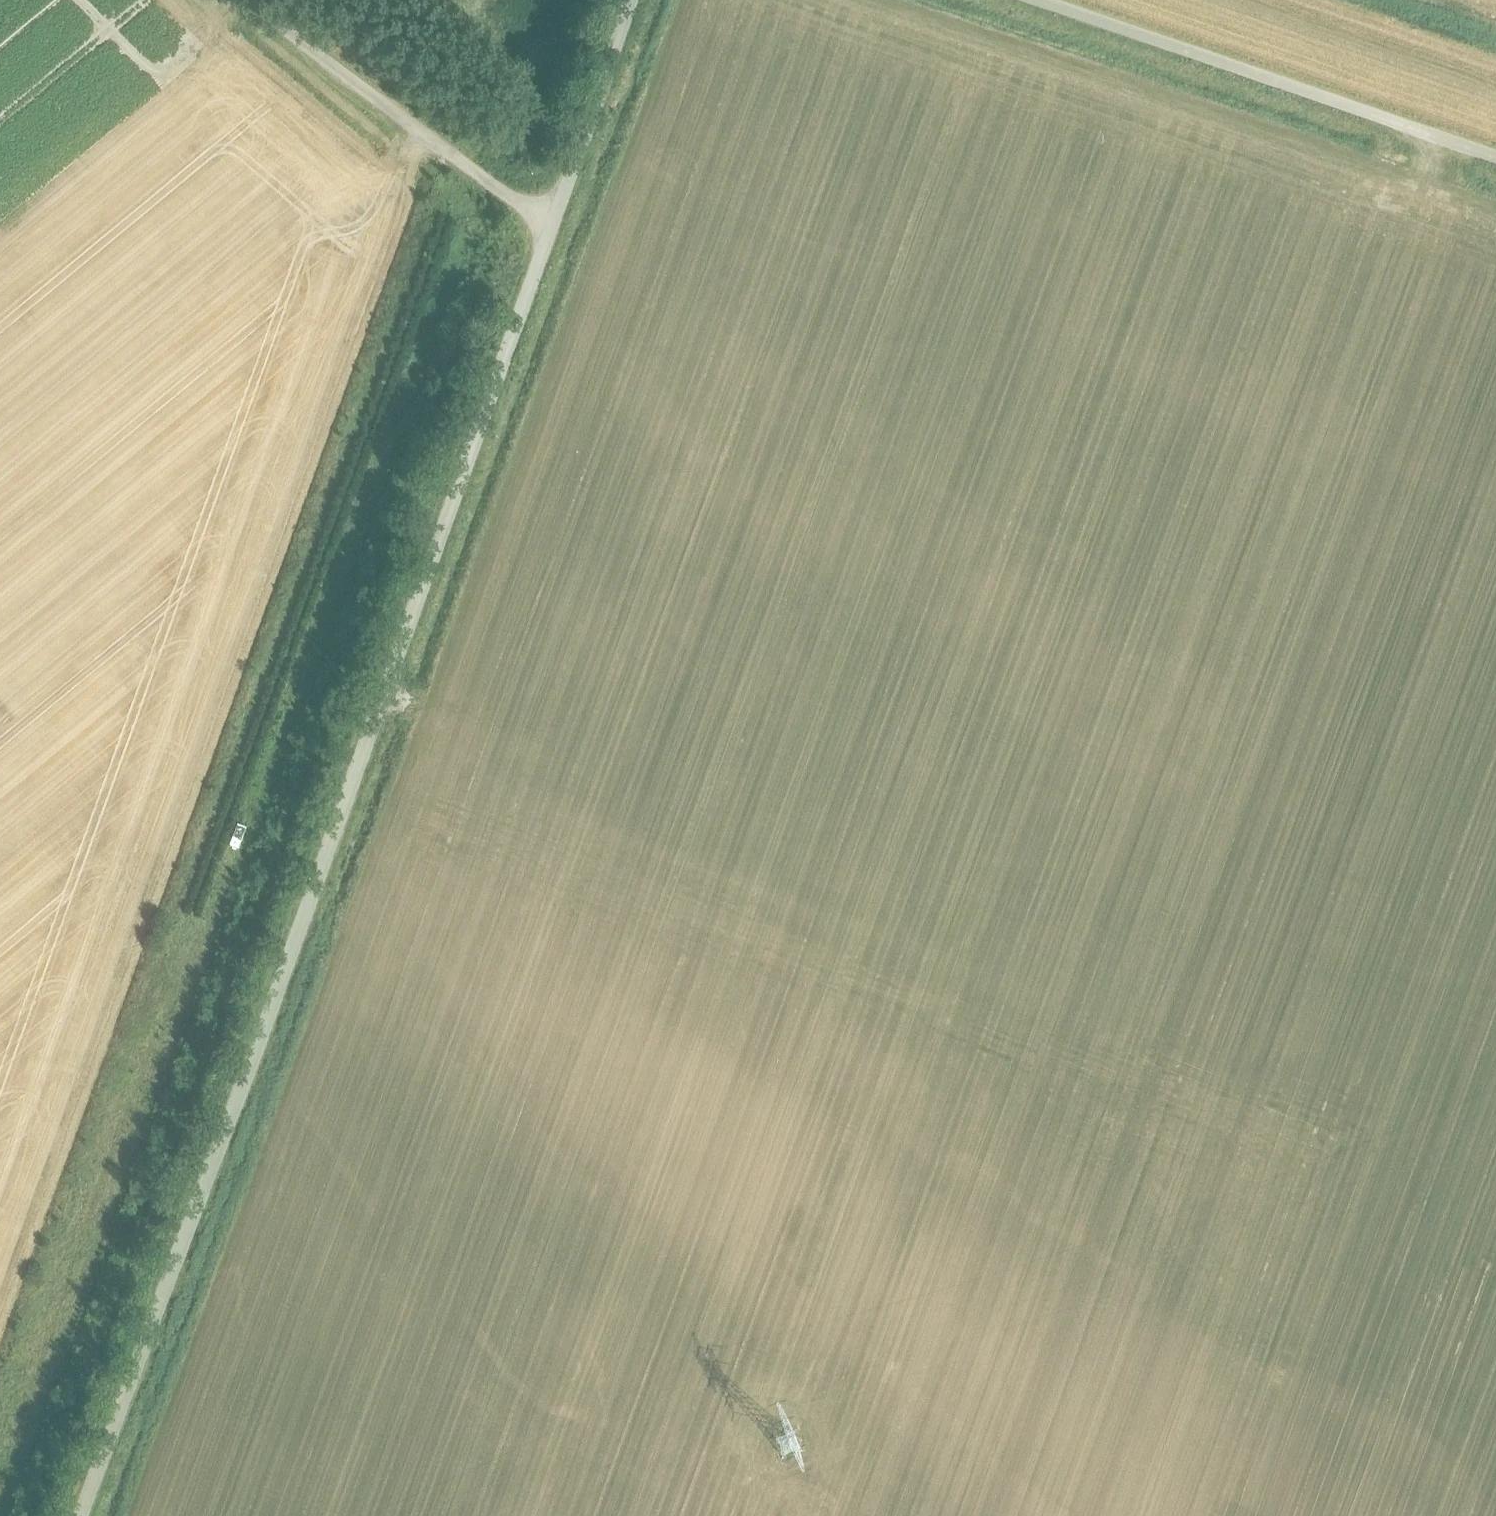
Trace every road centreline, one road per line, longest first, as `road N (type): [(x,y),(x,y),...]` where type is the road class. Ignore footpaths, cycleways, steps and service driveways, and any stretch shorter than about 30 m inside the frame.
road 1 (unclassified): [(80,1515),(559,212),(627,0)]
road 2 (unclassified): [(1031,0),(1495,164)]
road 3 (track): [(250,0),(559,212)]

